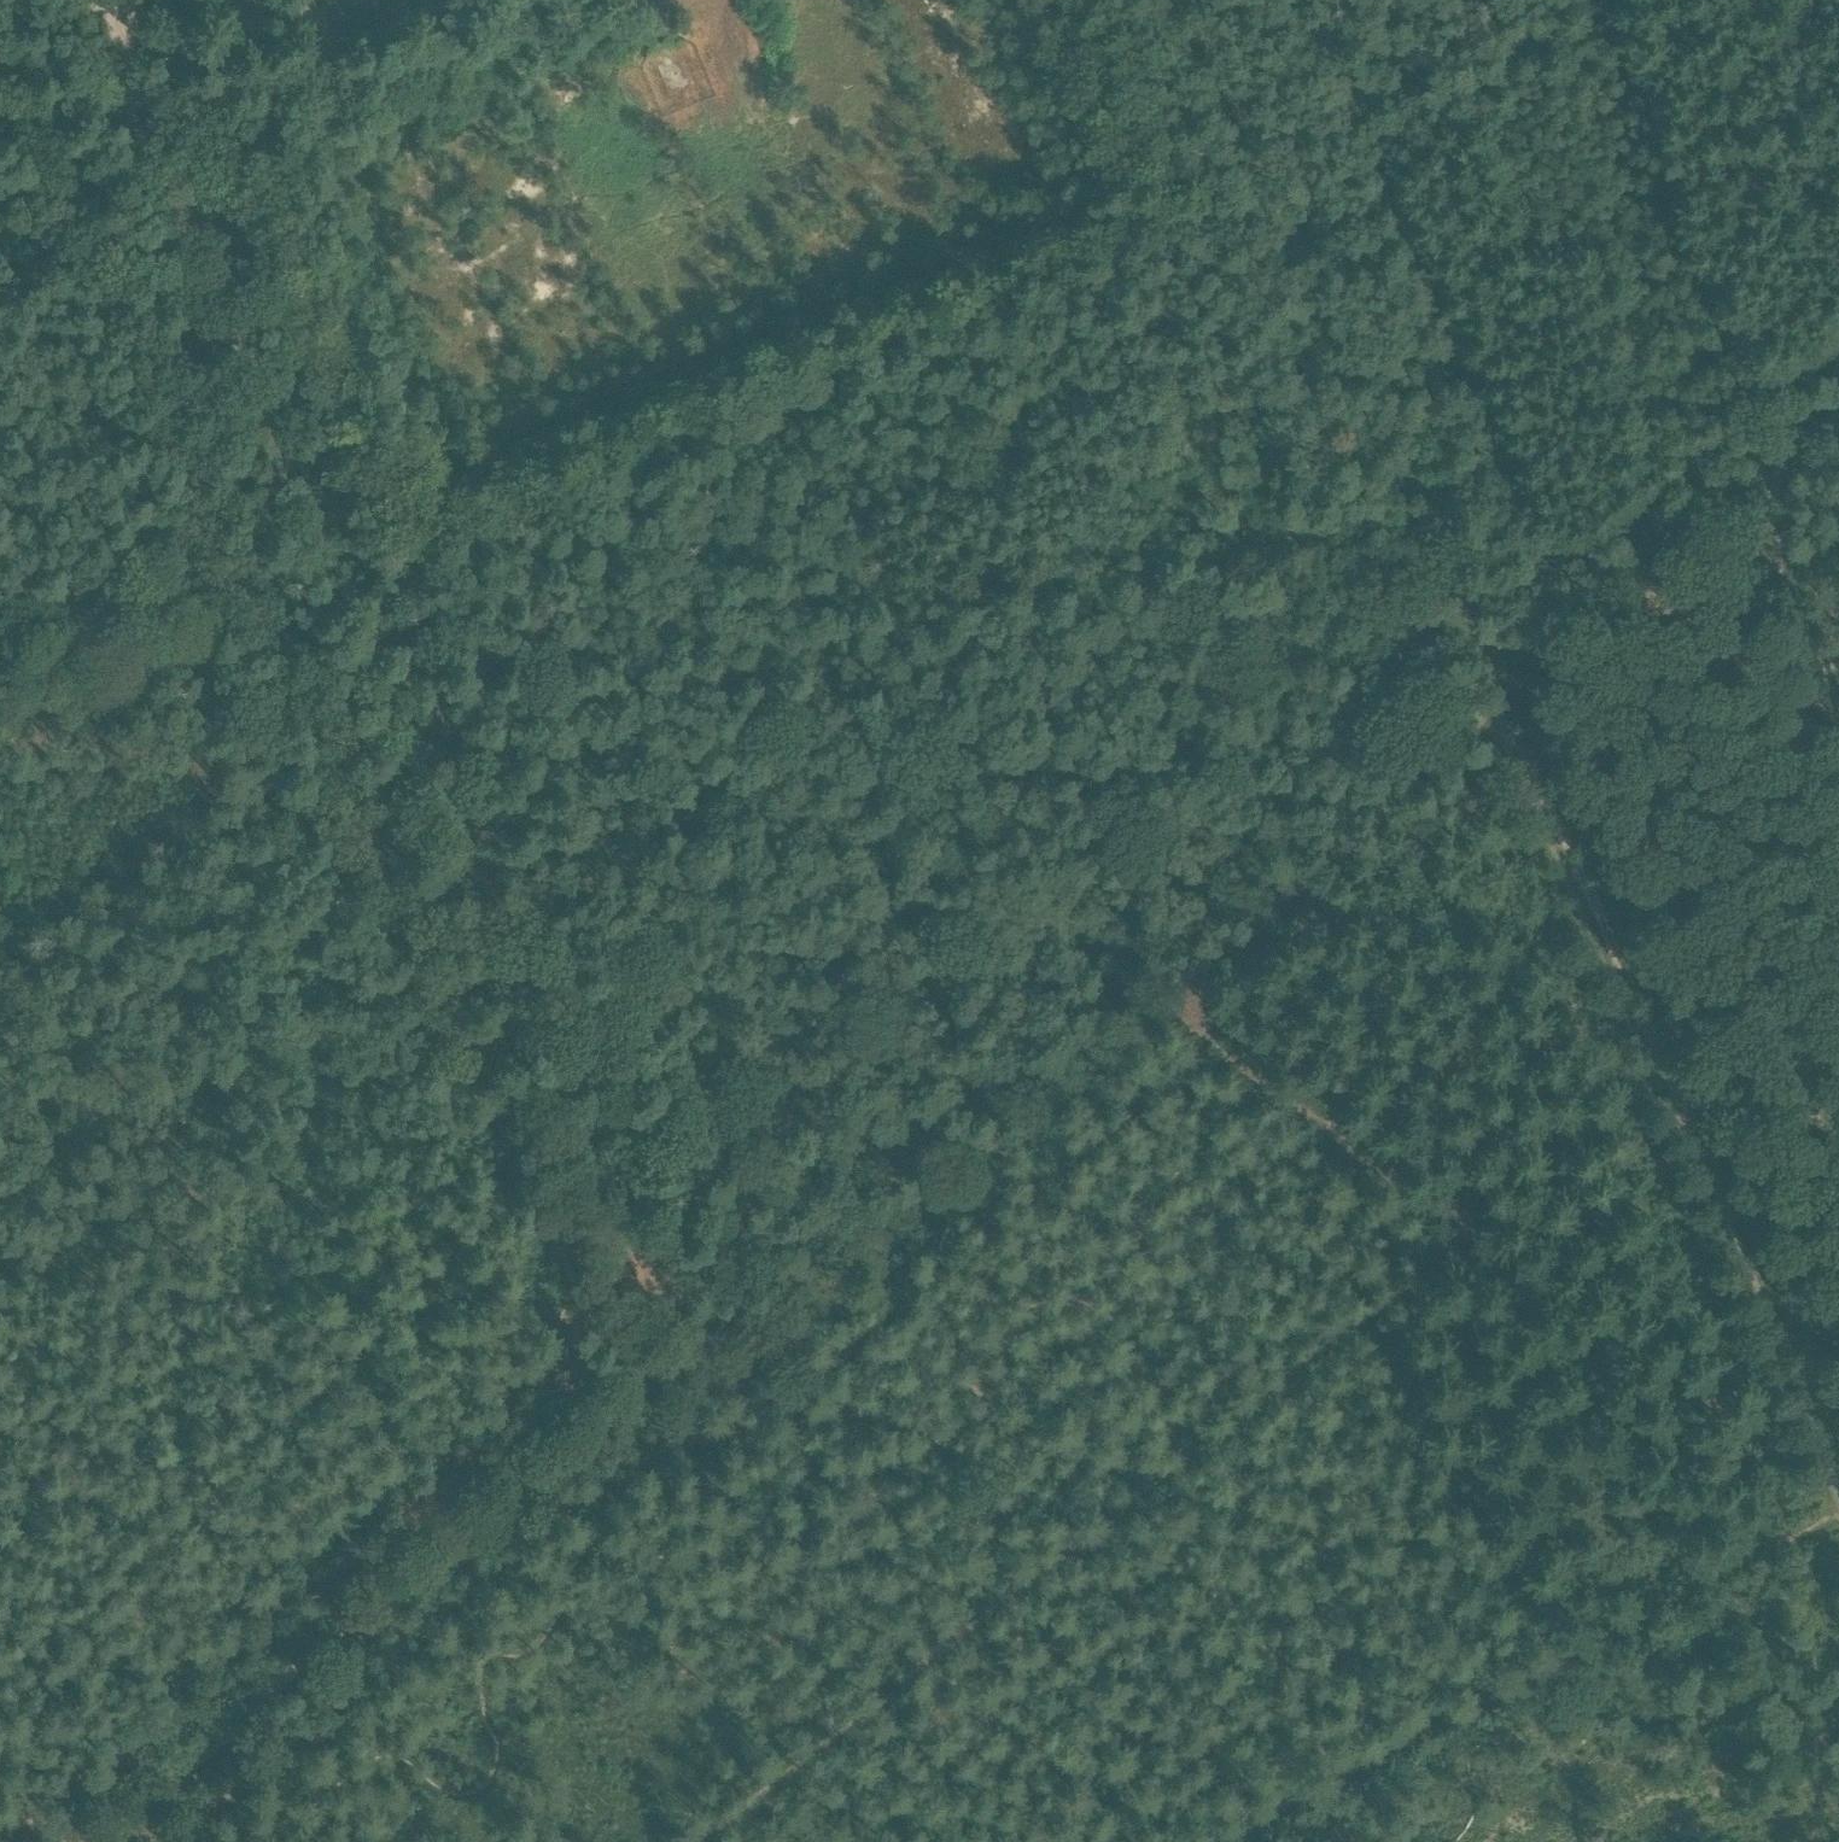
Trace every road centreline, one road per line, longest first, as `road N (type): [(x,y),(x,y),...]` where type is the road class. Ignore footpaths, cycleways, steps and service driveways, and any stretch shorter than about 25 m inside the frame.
road 1 (track): [(134,74),(123,131),(673,1347)]
road 2 (track): [(610,1382),(673,1347),(1160,973),(1496,692)]
road 3 (track): [(1496,692),(1611,936),(1838,1471)]
road 4 (track): [(1194,0),(1277,208),(1414,494),(1496,692)]
road 5 (track): [(80,1841),(610,1382)]
road 6 (track): [(220,560),(0,87)]
road 7 (track): [(1496,692),(1732,485)]
road 8 (track): [(1838,706),(1732,485)]
road 9 (track): [(0,658),(220,560)]
road 10 (track): [(1838,985),(1678,1097)]
road 11 (track): [(1838,395),(1732,485)]

